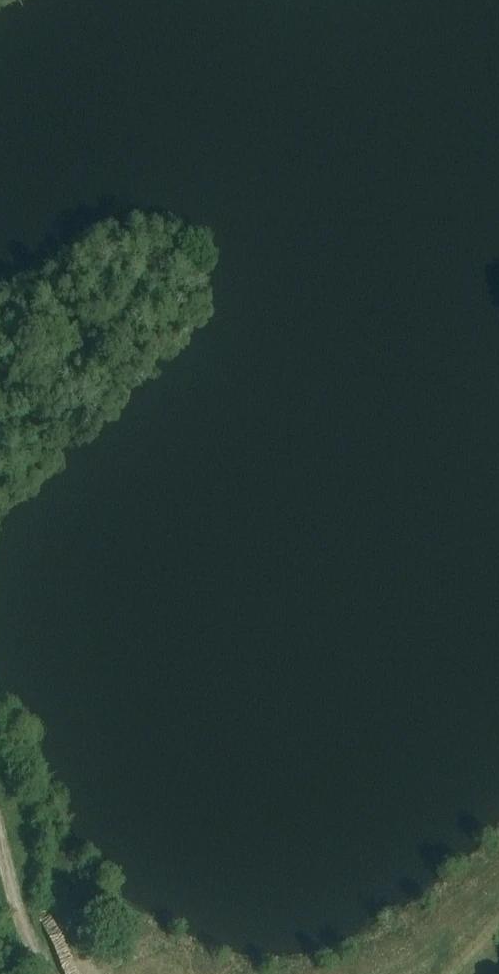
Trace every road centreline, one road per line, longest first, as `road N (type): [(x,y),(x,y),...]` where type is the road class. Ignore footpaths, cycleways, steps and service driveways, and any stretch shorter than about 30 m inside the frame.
road 1 (track): [(83,973),(34,939),(0,854)]

